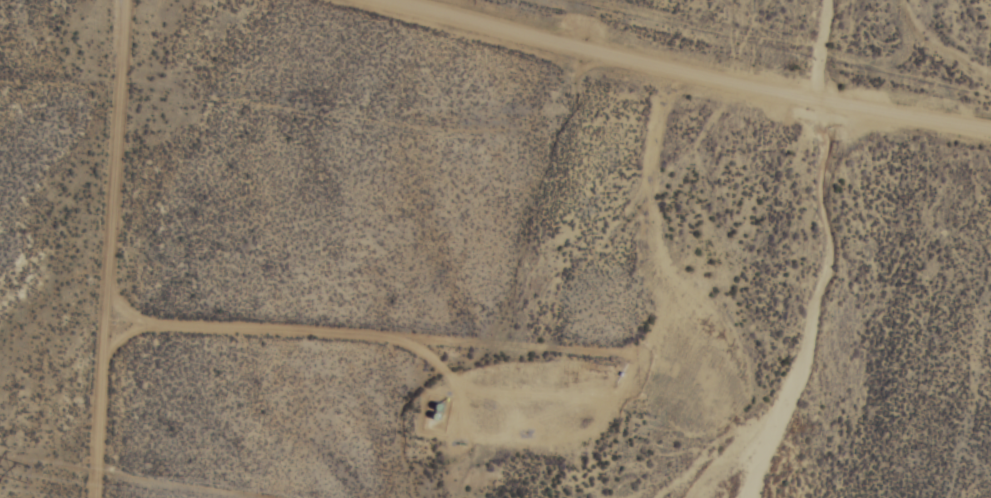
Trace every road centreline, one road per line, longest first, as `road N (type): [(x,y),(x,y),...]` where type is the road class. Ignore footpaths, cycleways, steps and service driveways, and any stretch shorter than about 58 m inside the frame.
road 1 (residential): [(990,124),(669,71),(395,0)]
road 2 (residential): [(104,321),(220,321),(684,374)]
road 3 (residential): [(88,497),(104,321),(104,0)]

